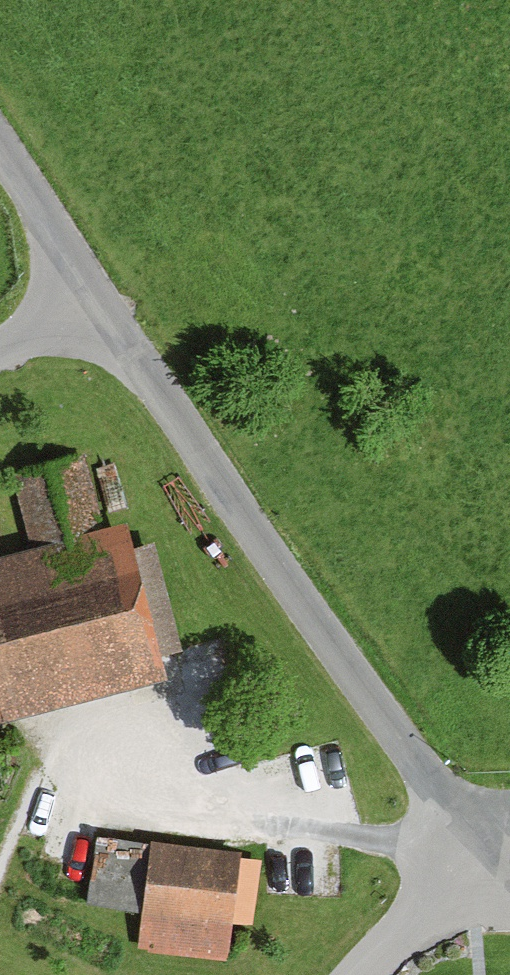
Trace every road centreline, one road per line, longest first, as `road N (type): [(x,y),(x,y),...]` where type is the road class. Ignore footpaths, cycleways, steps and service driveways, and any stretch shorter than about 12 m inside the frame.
road 1 (residential): [(490,854),(408,757),(95,300)]
road 2 (residential): [(95,300),(0,149)]
road 3 (residential): [(490,854),(366,974)]

